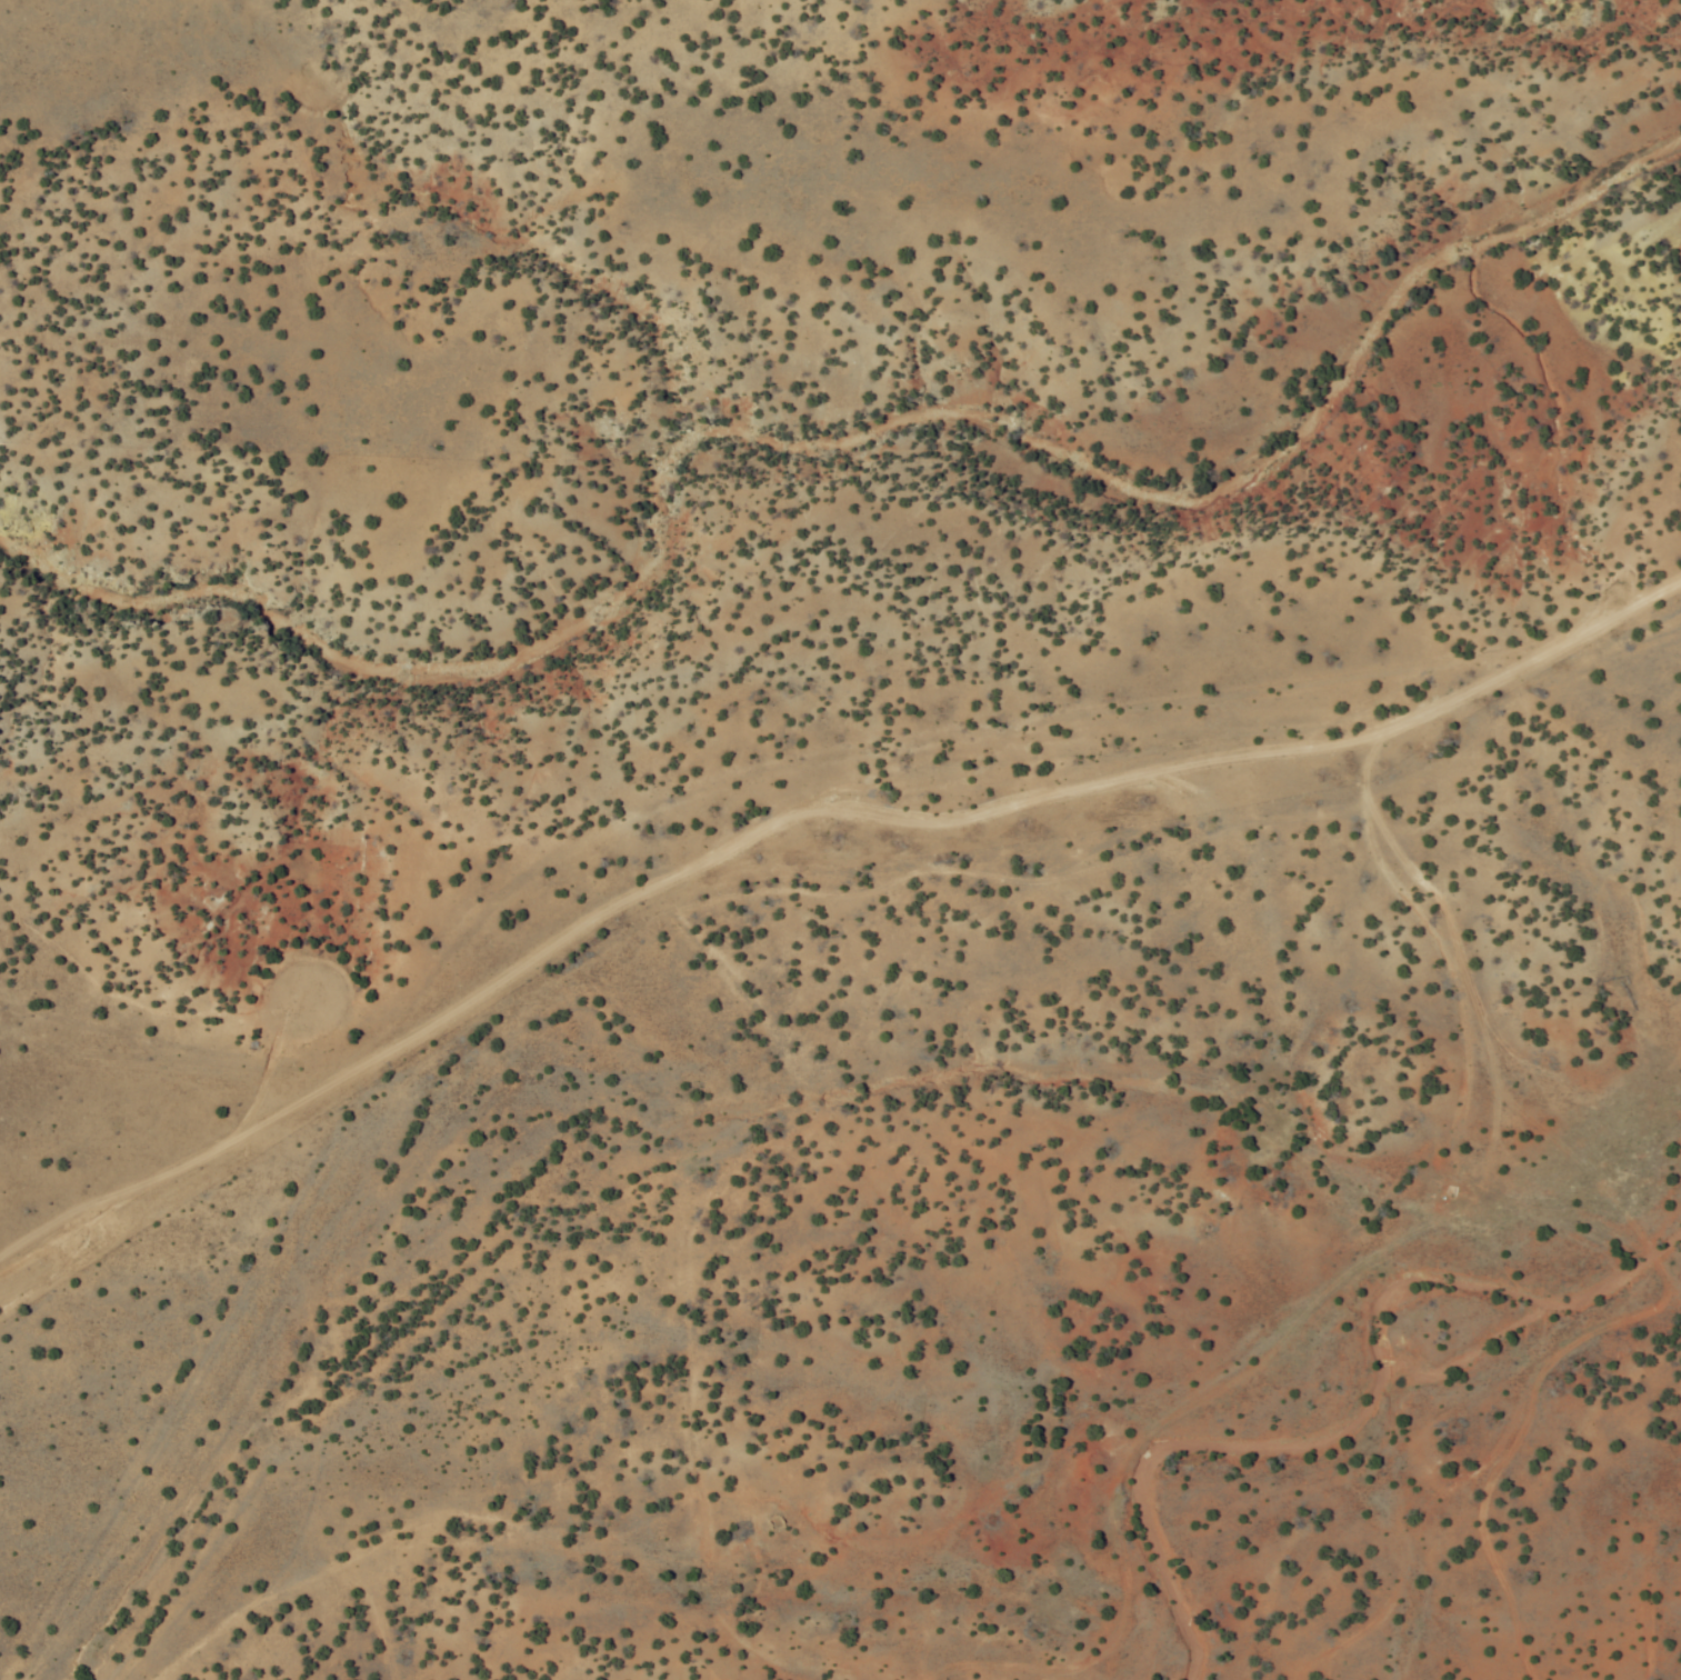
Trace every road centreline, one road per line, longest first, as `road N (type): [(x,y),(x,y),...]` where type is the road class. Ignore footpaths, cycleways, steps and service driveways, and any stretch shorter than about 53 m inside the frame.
road 1 (residential): [(1680,539),(1512,648),(1350,730),(888,799),(437,984),(0,1198)]
road 2 (residential): [(1350,730),(1373,799),(1413,846),(1424,903),(1460,938),(1448,1066),(1488,1148),(1650,1223),(1661,1269),(1523,1350),(1477,1431),(1413,1472),(1342,1679)]

